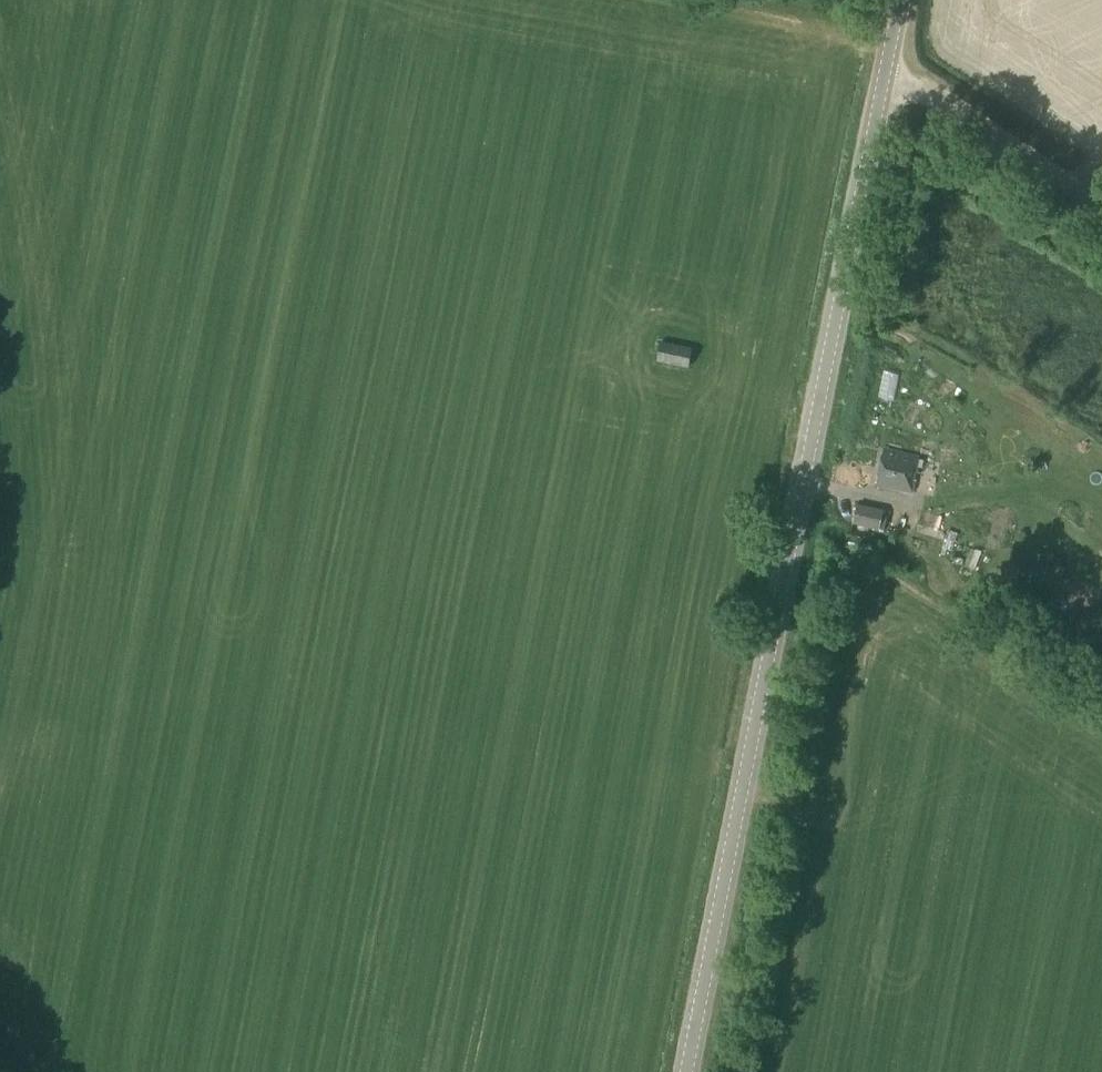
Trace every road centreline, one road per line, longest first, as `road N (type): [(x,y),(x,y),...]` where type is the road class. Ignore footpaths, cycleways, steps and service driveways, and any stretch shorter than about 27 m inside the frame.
road 1 (tertiary): [(690,1071),(905,0)]
road 2 (track): [(1101,221),(889,79)]

